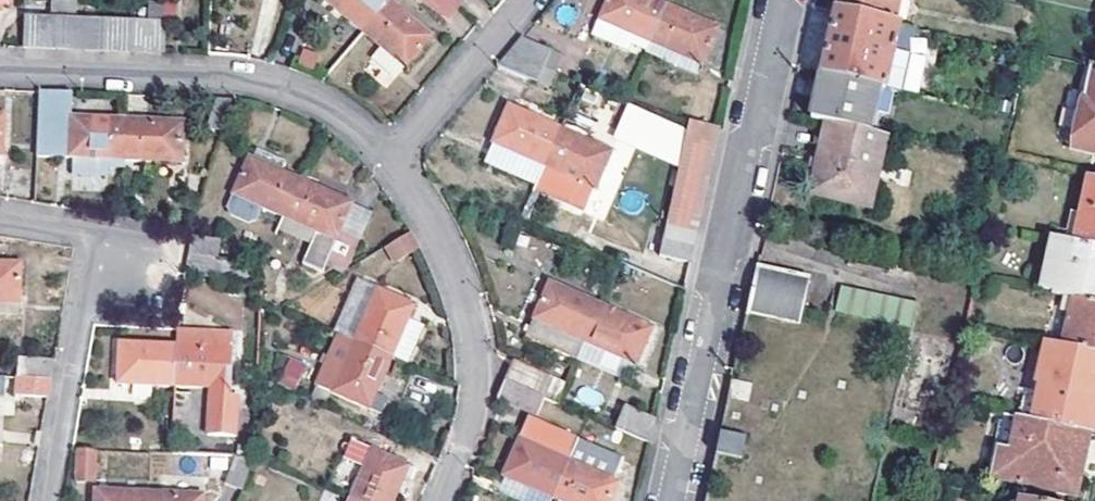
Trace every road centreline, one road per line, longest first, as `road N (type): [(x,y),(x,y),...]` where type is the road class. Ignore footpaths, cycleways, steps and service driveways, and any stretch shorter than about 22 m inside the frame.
road 1 (residential): [(670,500),(781,0)]
road 2 (residential): [(0,69),(261,83),(339,114),(390,161)]
road 3 (residential): [(390,161),(452,265),(474,344),(472,414),(437,500)]
road 4 (residential): [(0,216),(87,231),(94,240),(49,500)]
road 5 (residential): [(390,161),(525,0)]

